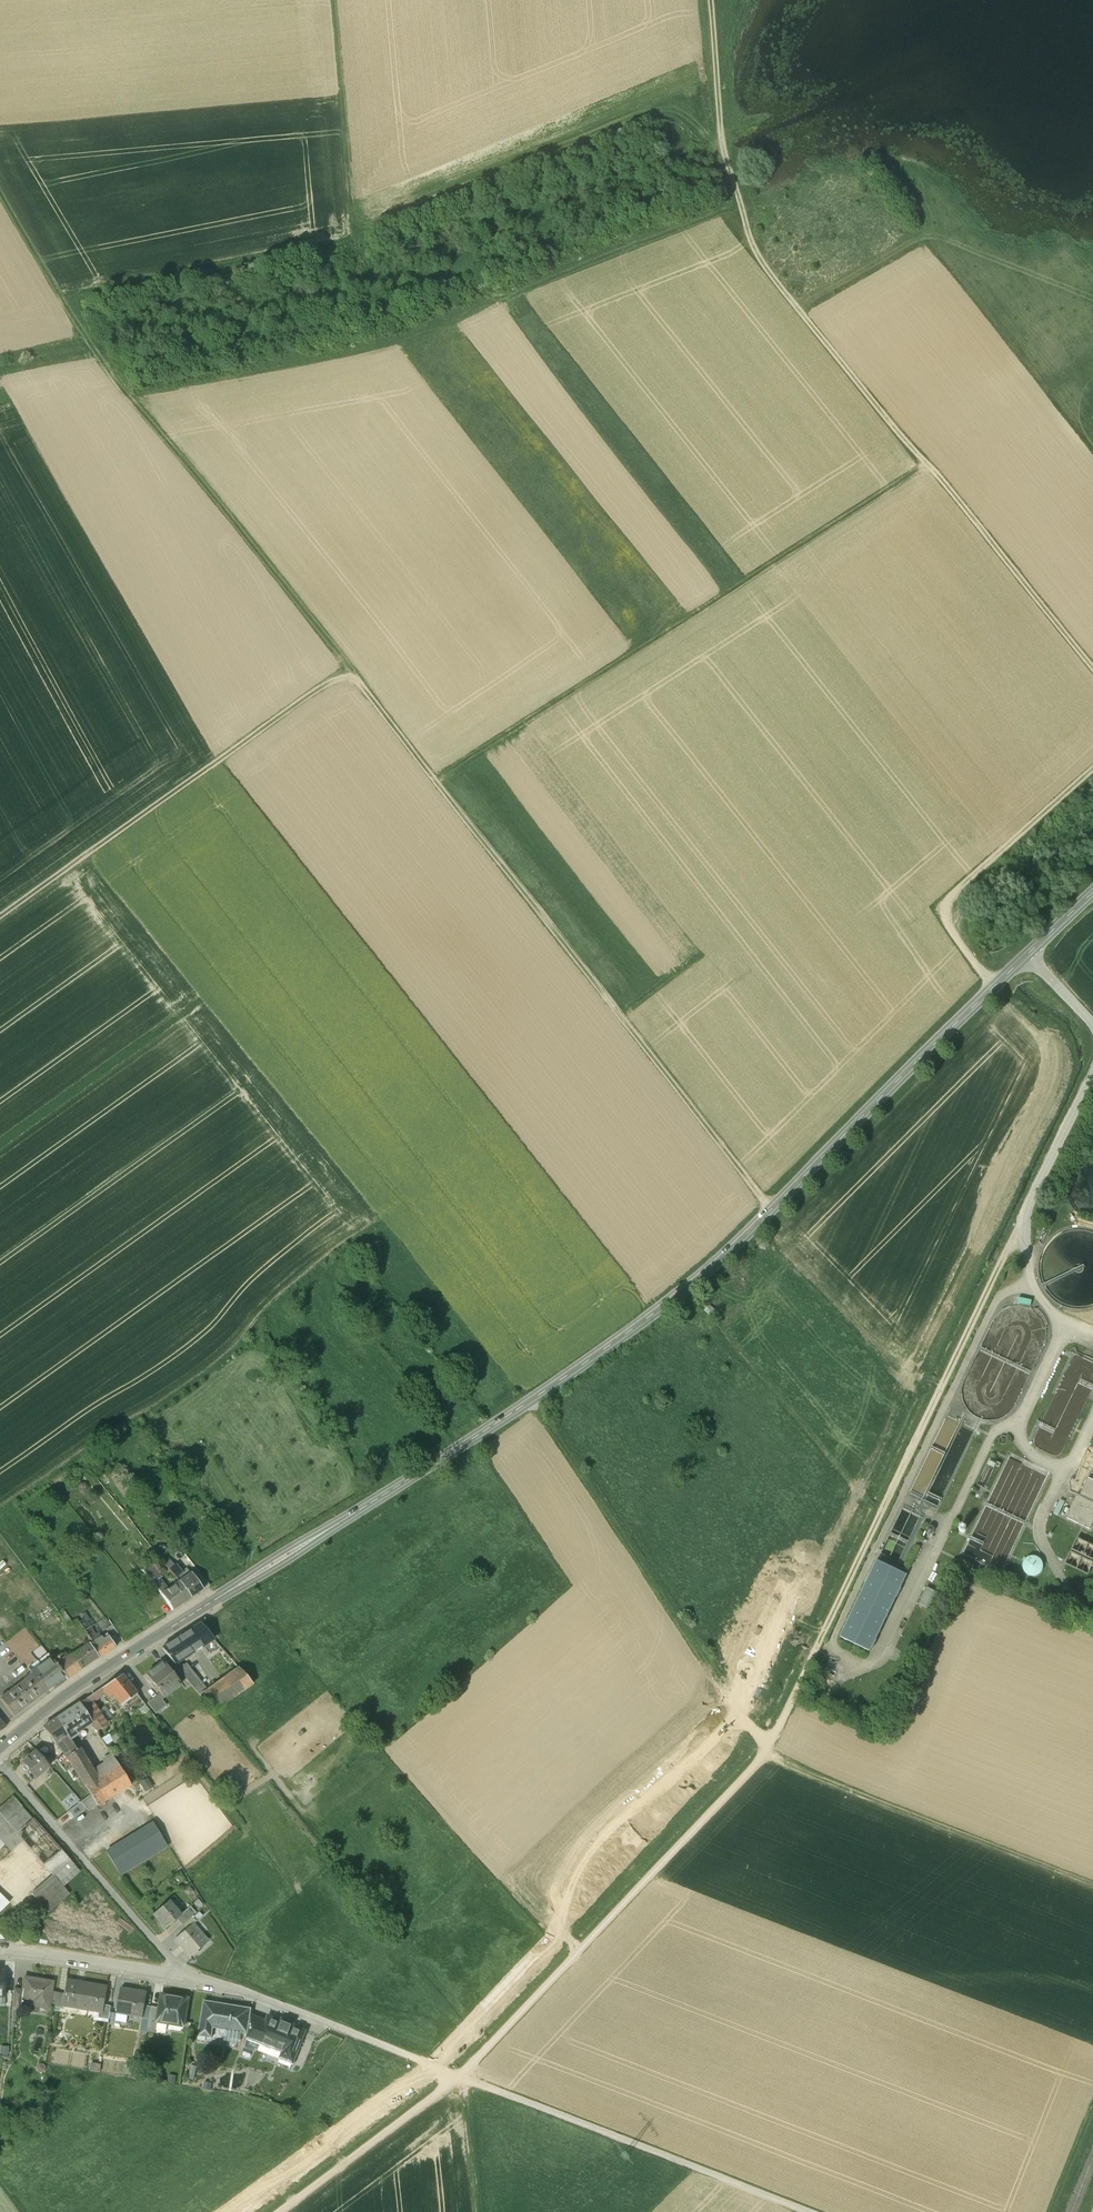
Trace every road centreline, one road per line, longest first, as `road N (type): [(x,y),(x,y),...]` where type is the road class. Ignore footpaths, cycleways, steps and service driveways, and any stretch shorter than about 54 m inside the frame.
road 1 (secondary): [(0,1748),(56,1701),(620,1338),(710,1268),(1092,894)]
road 2 (track): [(88,341),(771,1210)]
road 3 (track): [(710,0),(720,143),(762,267),(1092,670)]
road 4 (track): [(436,786),(928,471)]
road 5 (track): [(332,0),(352,229),(672,102)]
road 6 (track): [(459,2077),(763,1755)]
road 7 (track): [(350,675),(305,699),(0,916)]
road 8 (track): [(767,1747),(528,1402)]
road 9 (track): [(806,2211),(459,2077)]
road 10 (track): [(763,1755),(1092,1886)]
road 11 (track): [(1092,767),(949,900),(949,933),(996,984)]
road 12 (residential): [(0,1764),(181,1976)]
road 13 (track): [(459,2077),(277,2211)]
road 14 (track): [(459,2077),(266,2000)]
road 15 (residential): [(181,1976),(0,1952)]
road 16 (track): [(0,194),(88,341)]
road 17 (track): [(1092,269),(998,148)]
road 18 (track): [(459,2077),(473,2211)]

